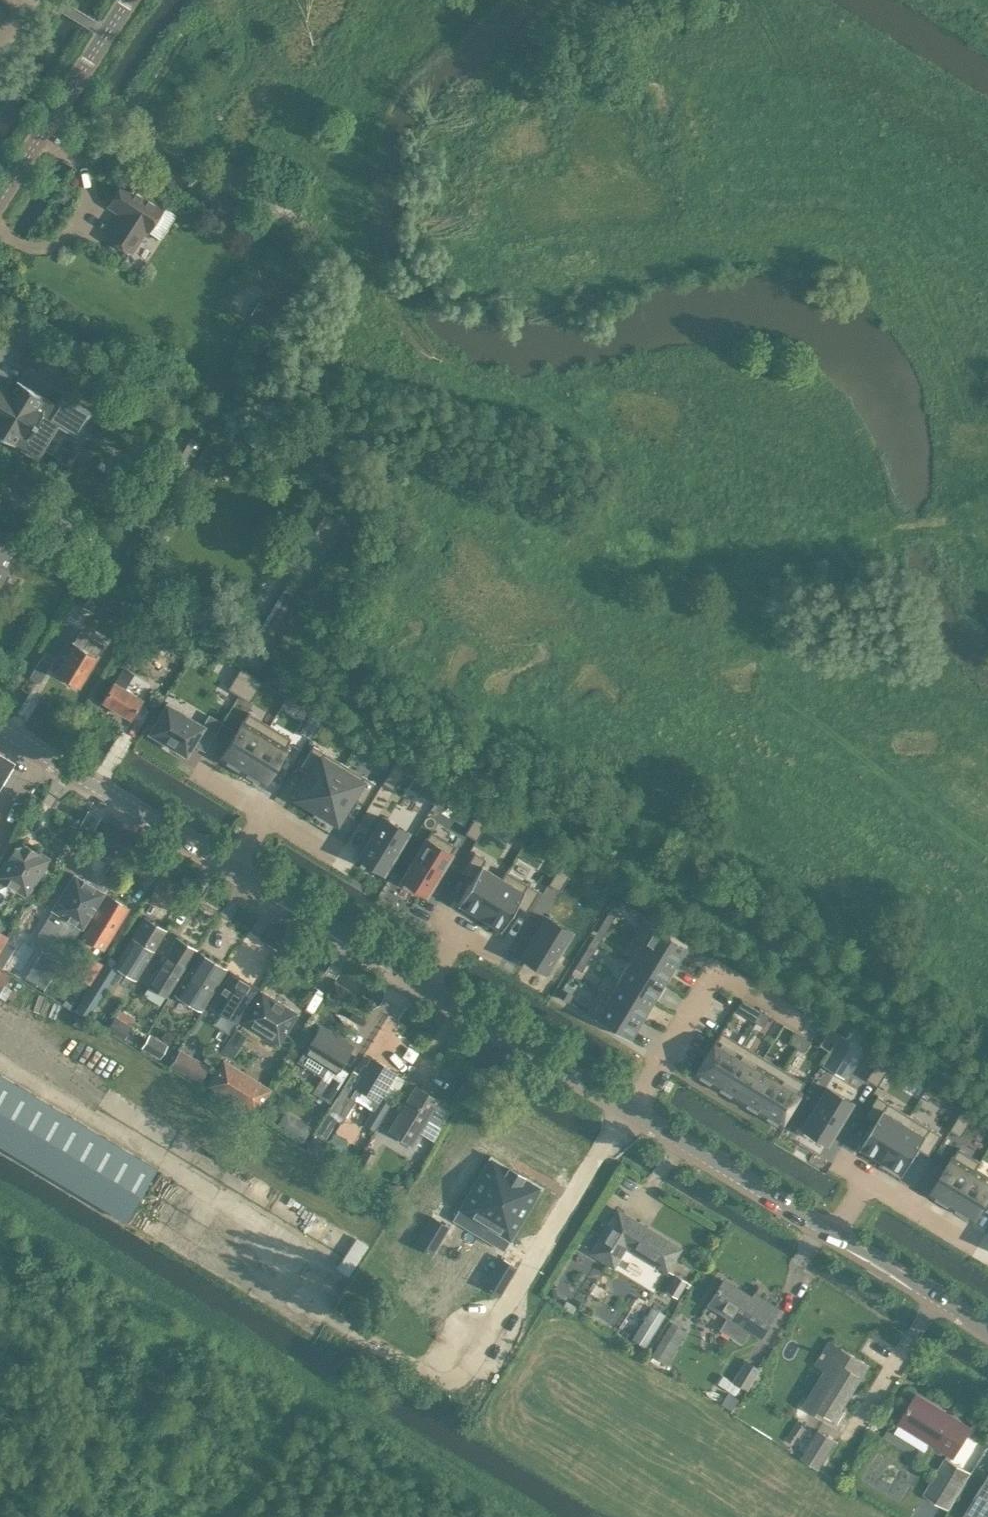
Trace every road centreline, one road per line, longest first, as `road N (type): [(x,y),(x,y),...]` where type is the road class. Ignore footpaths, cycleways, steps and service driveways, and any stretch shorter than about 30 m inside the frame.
road 1 (tertiary): [(987,1327),(0,726)]
road 2 (unclassified): [(0,199),(129,0)]

